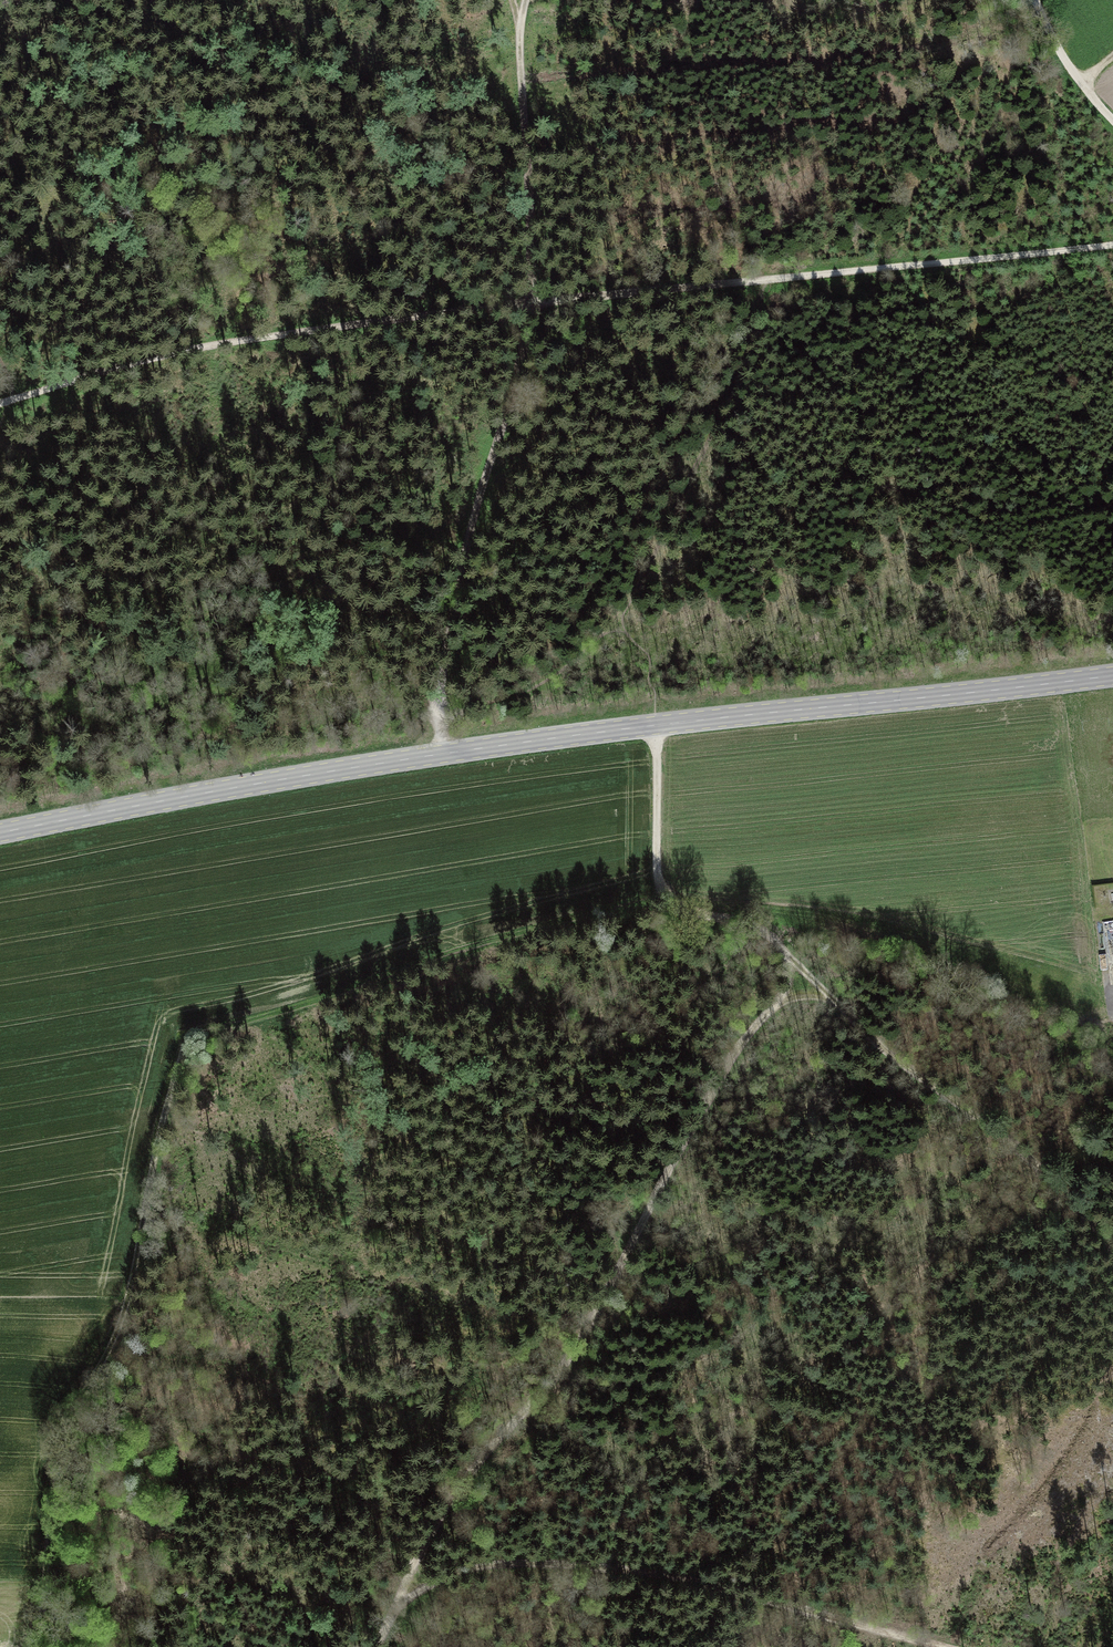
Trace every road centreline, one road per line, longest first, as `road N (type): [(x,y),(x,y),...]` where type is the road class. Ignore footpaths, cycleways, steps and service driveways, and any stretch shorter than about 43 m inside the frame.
road 1 (track): [(0,400),(262,337),(1112,245)]
road 2 (tertiary): [(0,833),(529,741),(1112,675)]
road 3 (track): [(657,725),(658,887),(694,914),(767,935),(783,953),(784,988),(688,1132),(580,1339),(446,1504),(376,1646)]
road 4 (track): [(439,755),(450,618),(528,304),(519,23),(525,0)]
road 5 (track): [(172,1034),(113,1335),(60,1418),(39,1646)]
road 6 (track): [(399,1597),(470,1567),(609,1569),(671,1576),(942,1646)]
road 7 (track): [(783,953),(885,1051),(1052,1181),(1112,1252)]
road 8 (track): [(1112,123),(1078,85),(1034,0)]

